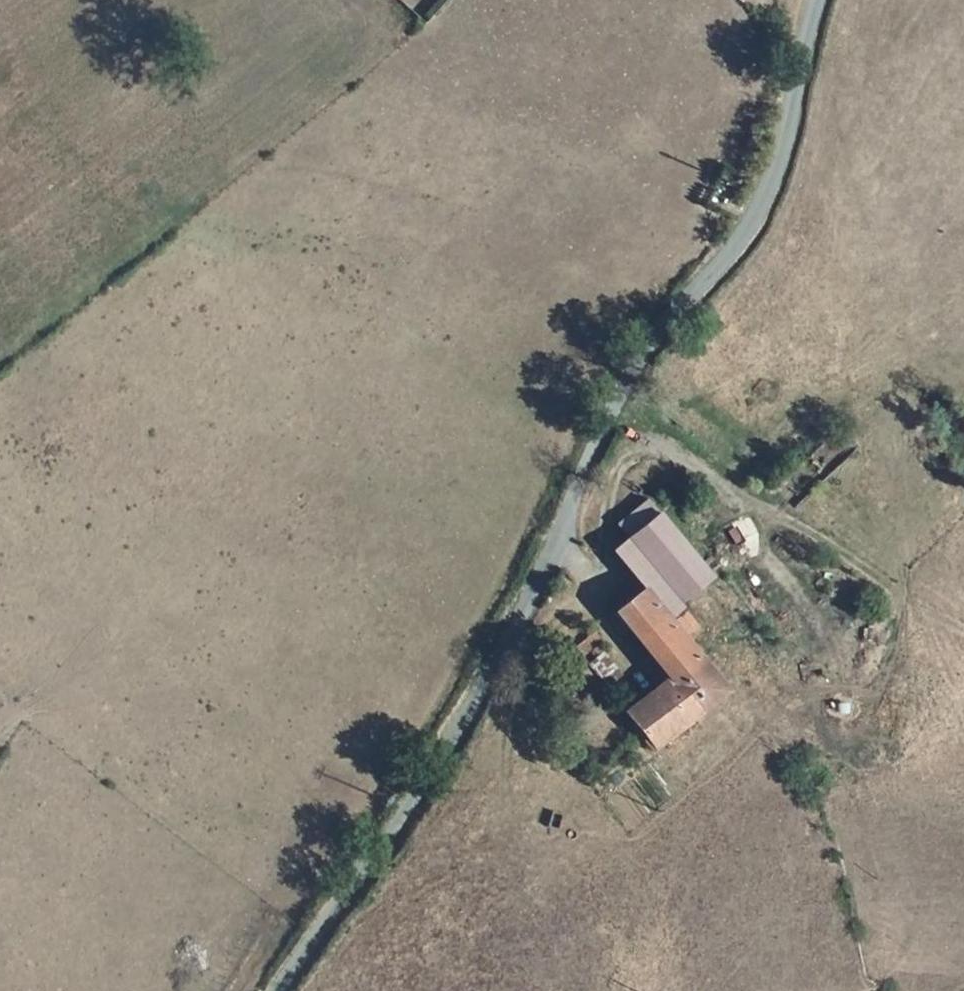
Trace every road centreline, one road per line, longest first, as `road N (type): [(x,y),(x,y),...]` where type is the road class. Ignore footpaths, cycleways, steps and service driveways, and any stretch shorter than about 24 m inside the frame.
road 1 (unclassified): [(819,0),(764,203),(734,252),(667,324),(607,418),(468,714),(280,990)]

